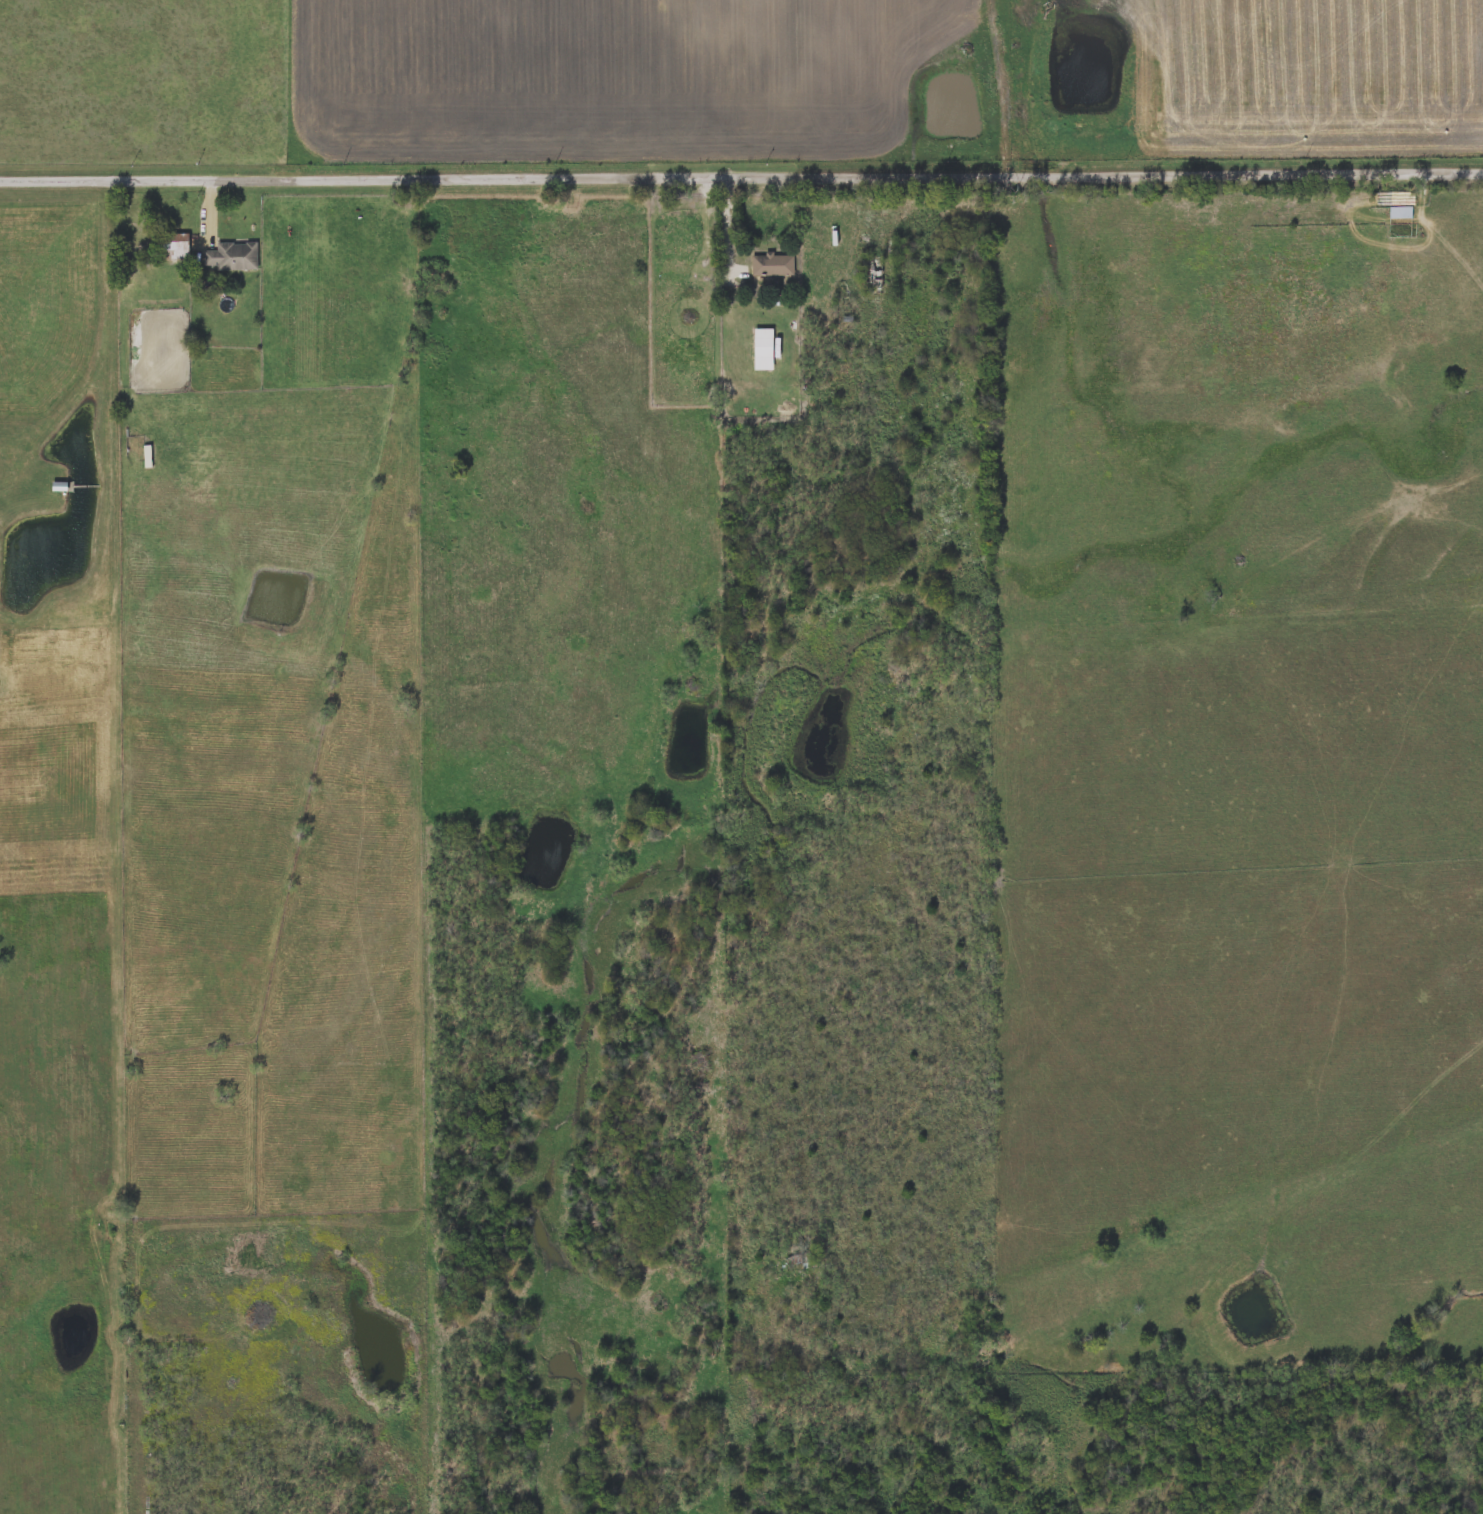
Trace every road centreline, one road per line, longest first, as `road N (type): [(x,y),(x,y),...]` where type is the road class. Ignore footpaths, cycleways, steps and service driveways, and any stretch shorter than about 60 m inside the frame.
road 1 (residential): [(0,183),(1482,174)]

